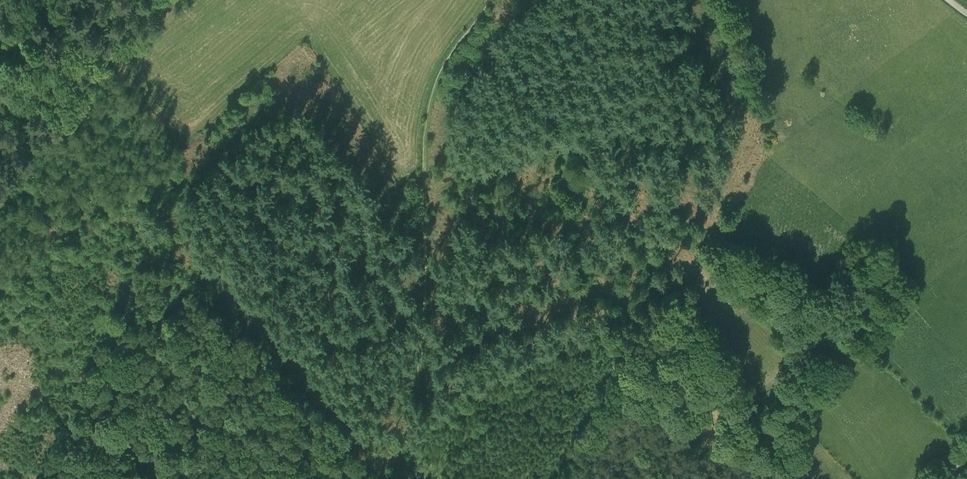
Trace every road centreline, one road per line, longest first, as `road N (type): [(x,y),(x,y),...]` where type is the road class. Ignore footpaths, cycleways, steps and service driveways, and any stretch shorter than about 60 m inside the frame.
road 1 (track): [(418,478),(426,123),(439,82),(492,0)]
road 2 (track): [(0,219),(86,65),(155,0)]

